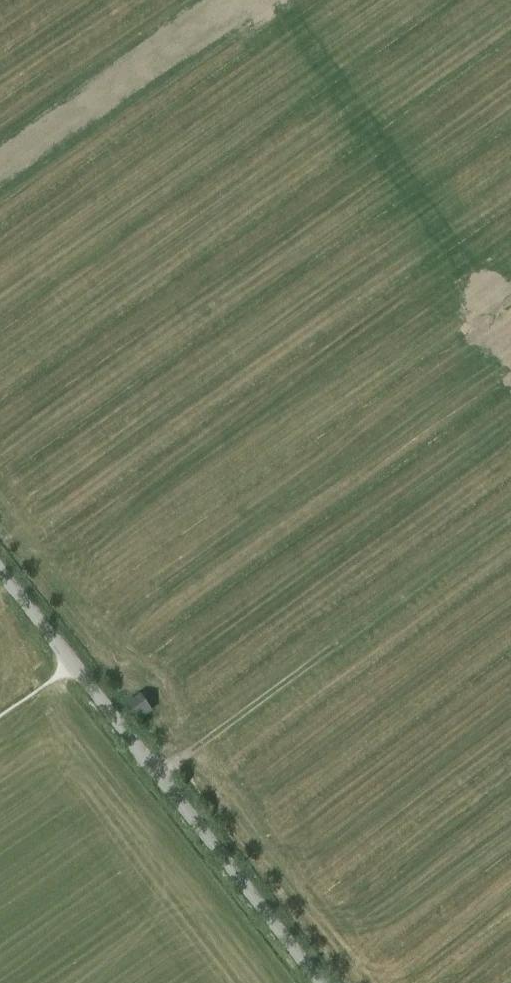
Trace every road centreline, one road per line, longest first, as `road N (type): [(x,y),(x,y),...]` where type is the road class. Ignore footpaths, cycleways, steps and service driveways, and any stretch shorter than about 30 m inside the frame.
road 1 (unclassified): [(321,982),(0,571)]

